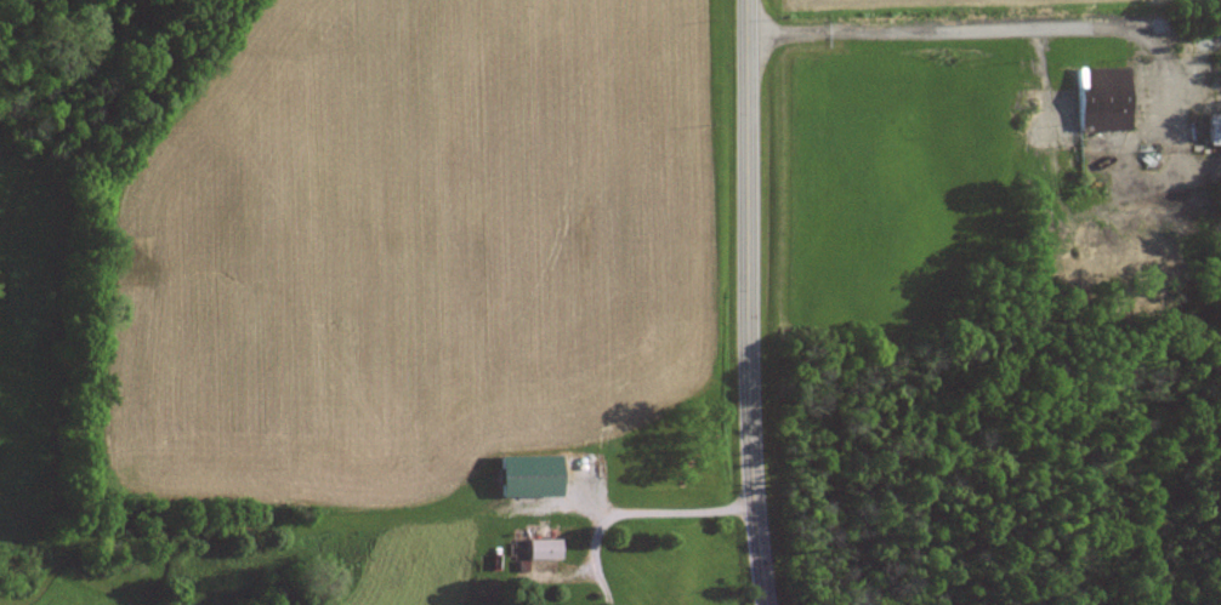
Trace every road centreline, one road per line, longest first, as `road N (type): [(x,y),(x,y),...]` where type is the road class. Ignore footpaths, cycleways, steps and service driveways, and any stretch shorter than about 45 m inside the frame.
road 1 (secondary): [(763,604),(748,428),(745,0)]

